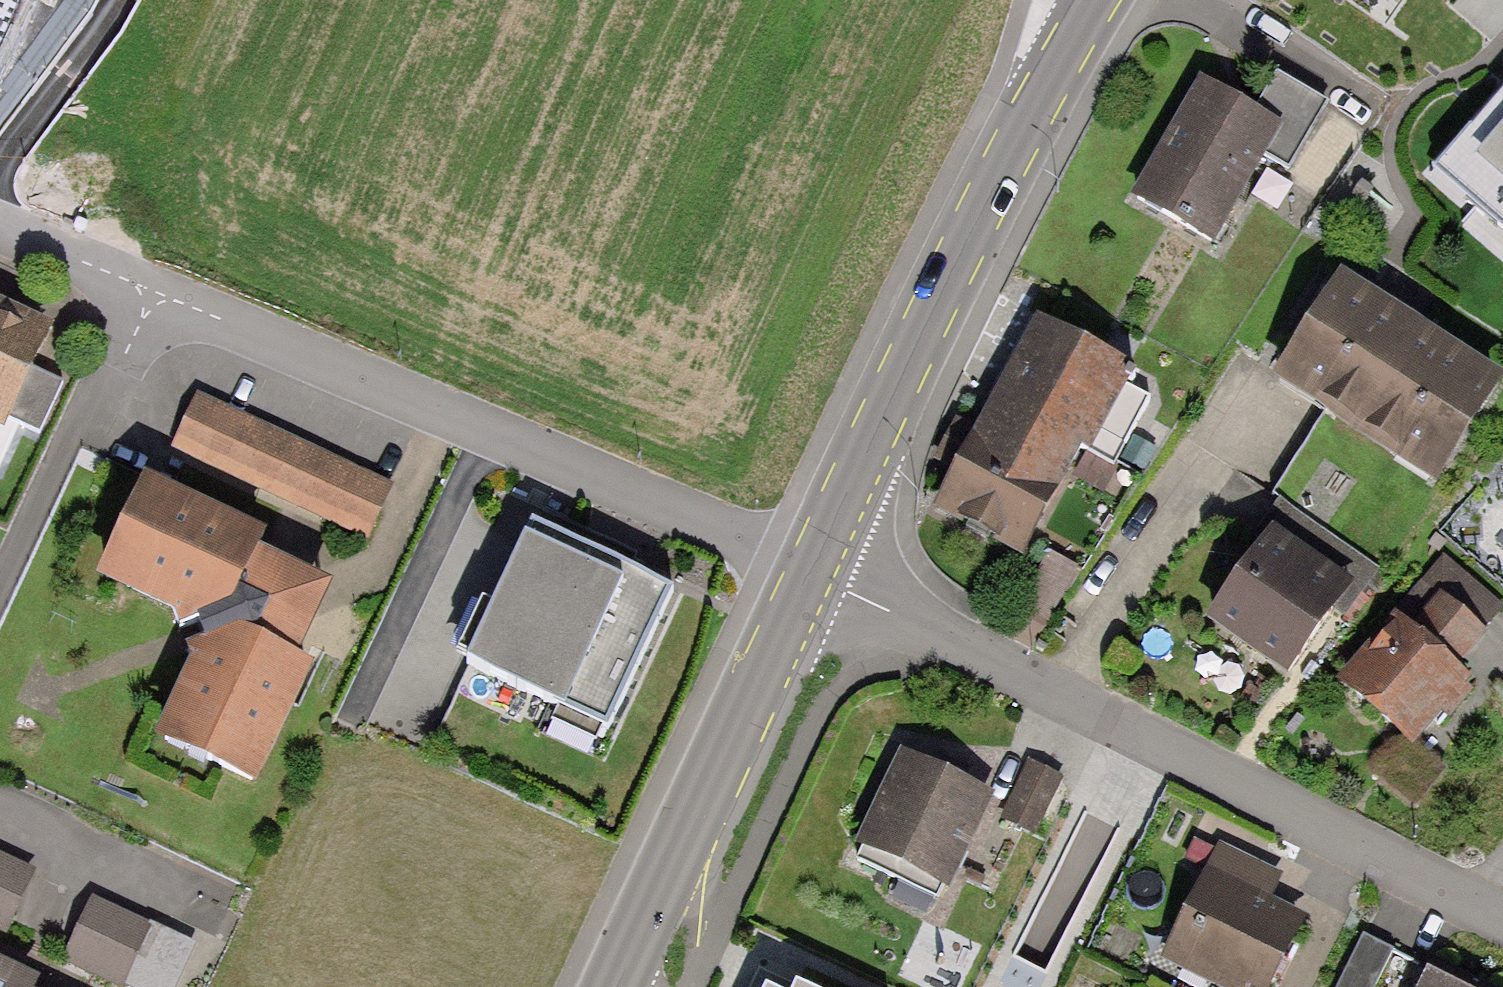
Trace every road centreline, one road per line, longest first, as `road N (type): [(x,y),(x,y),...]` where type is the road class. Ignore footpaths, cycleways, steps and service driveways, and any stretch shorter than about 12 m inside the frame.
road 1 (residential): [(1502,921),(811,569)]
road 2 (residential): [(152,292),(811,569)]
road 3 (secondary): [(811,569),(921,328),(1092,0)]
road 4 (secondary): [(811,569),(615,986)]
road 5 (residential): [(152,292),(123,358),(74,426),(0,582)]
road 6 (residential): [(0,226),(152,292)]

